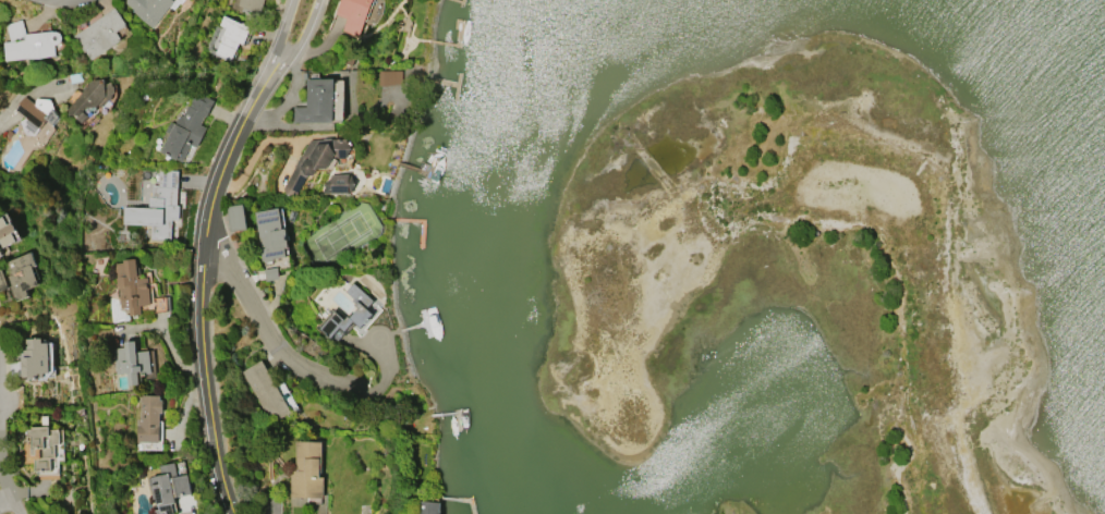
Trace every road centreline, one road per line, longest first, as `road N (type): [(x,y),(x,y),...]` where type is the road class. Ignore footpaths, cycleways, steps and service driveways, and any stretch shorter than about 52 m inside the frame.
road 1 (tertiary): [(245,118),(204,225),(198,289),(199,355),(235,513)]
road 2 (residential): [(204,225),(283,362),(362,386)]
road 3 (tertiary): [(245,118),(329,0)]
road 4 (tertiary): [(296,0),(245,118)]

